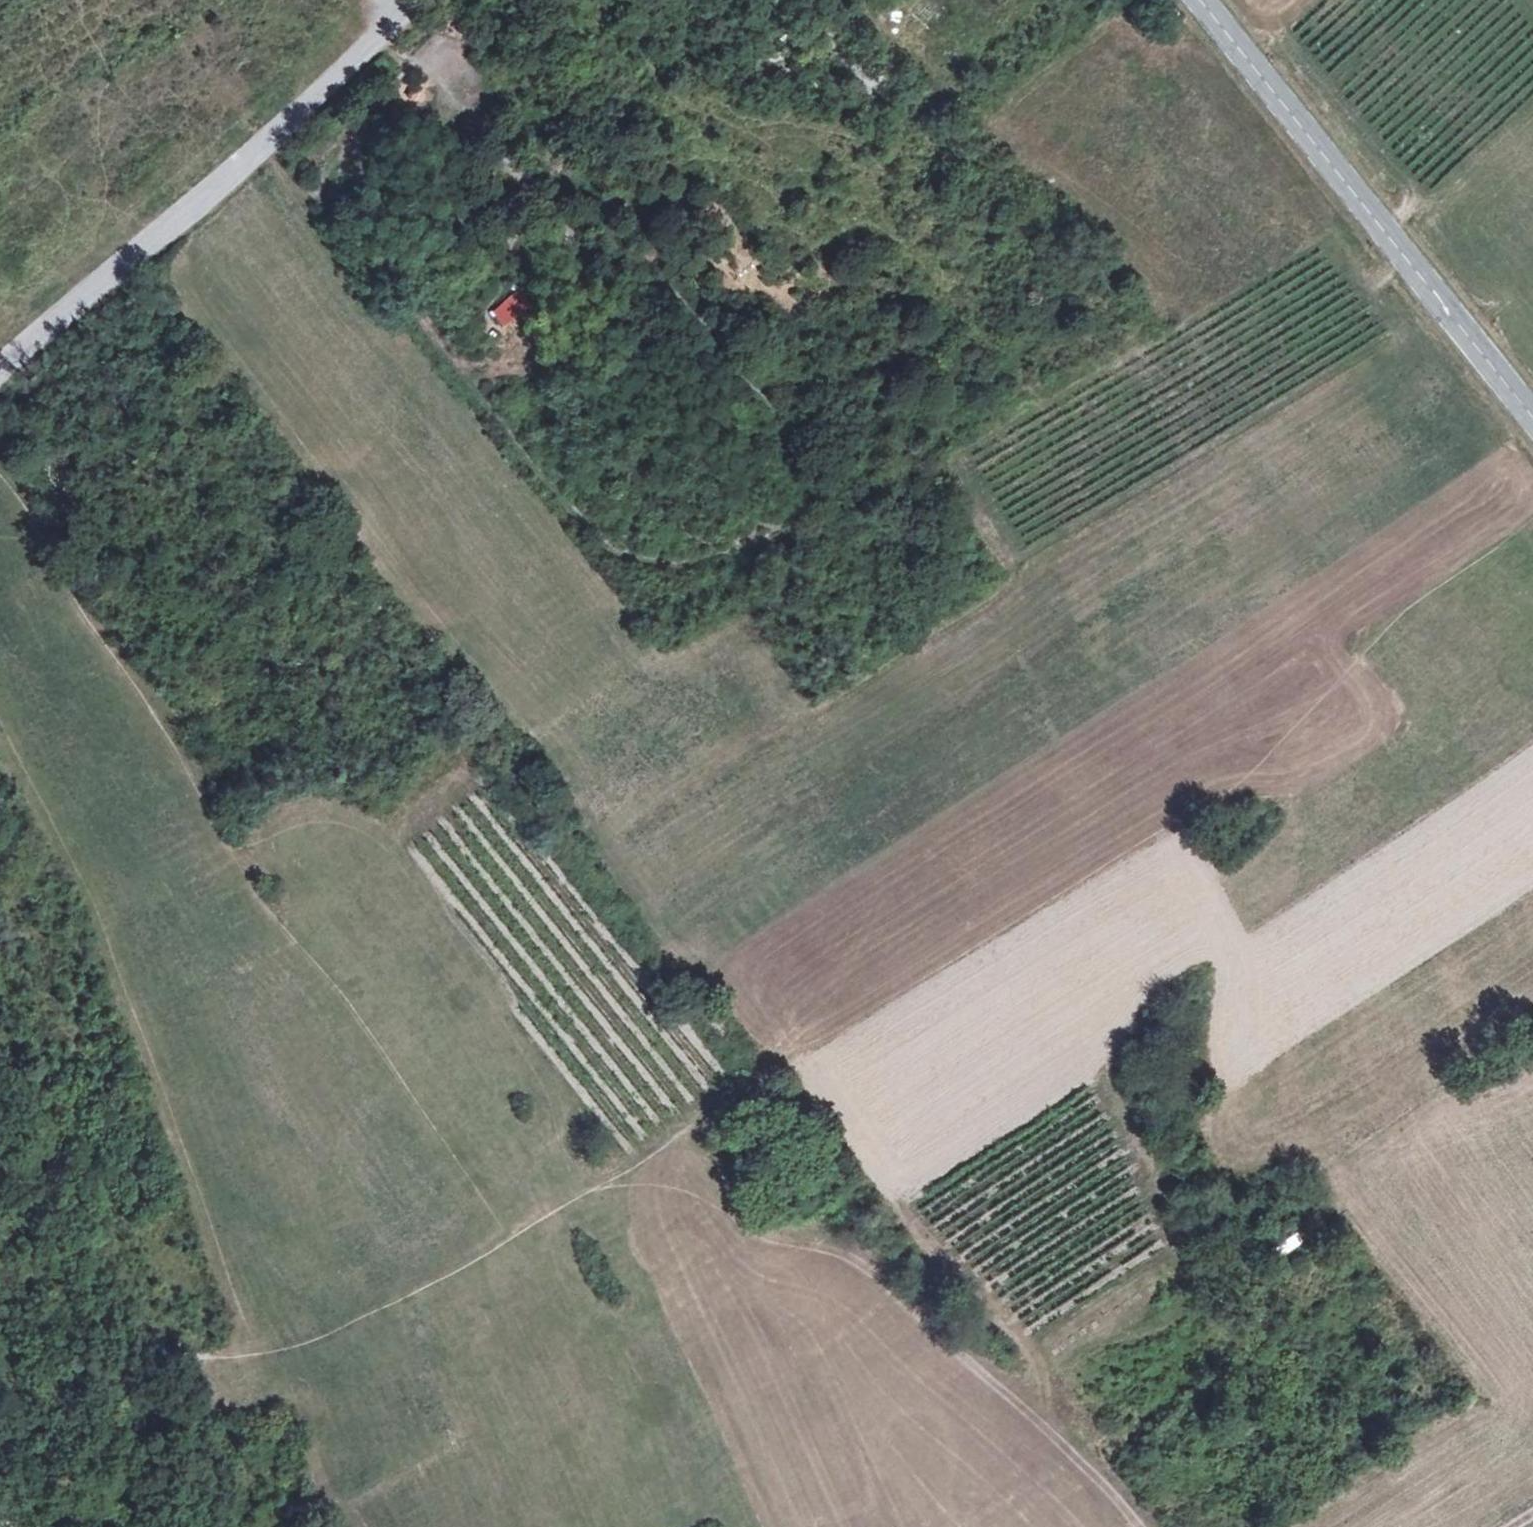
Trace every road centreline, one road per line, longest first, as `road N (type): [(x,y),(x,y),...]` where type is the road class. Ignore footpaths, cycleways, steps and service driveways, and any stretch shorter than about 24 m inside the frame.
road 1 (track): [(0,369),(422,0)]
road 2 (secondary): [(1200,0),(1532,418)]

